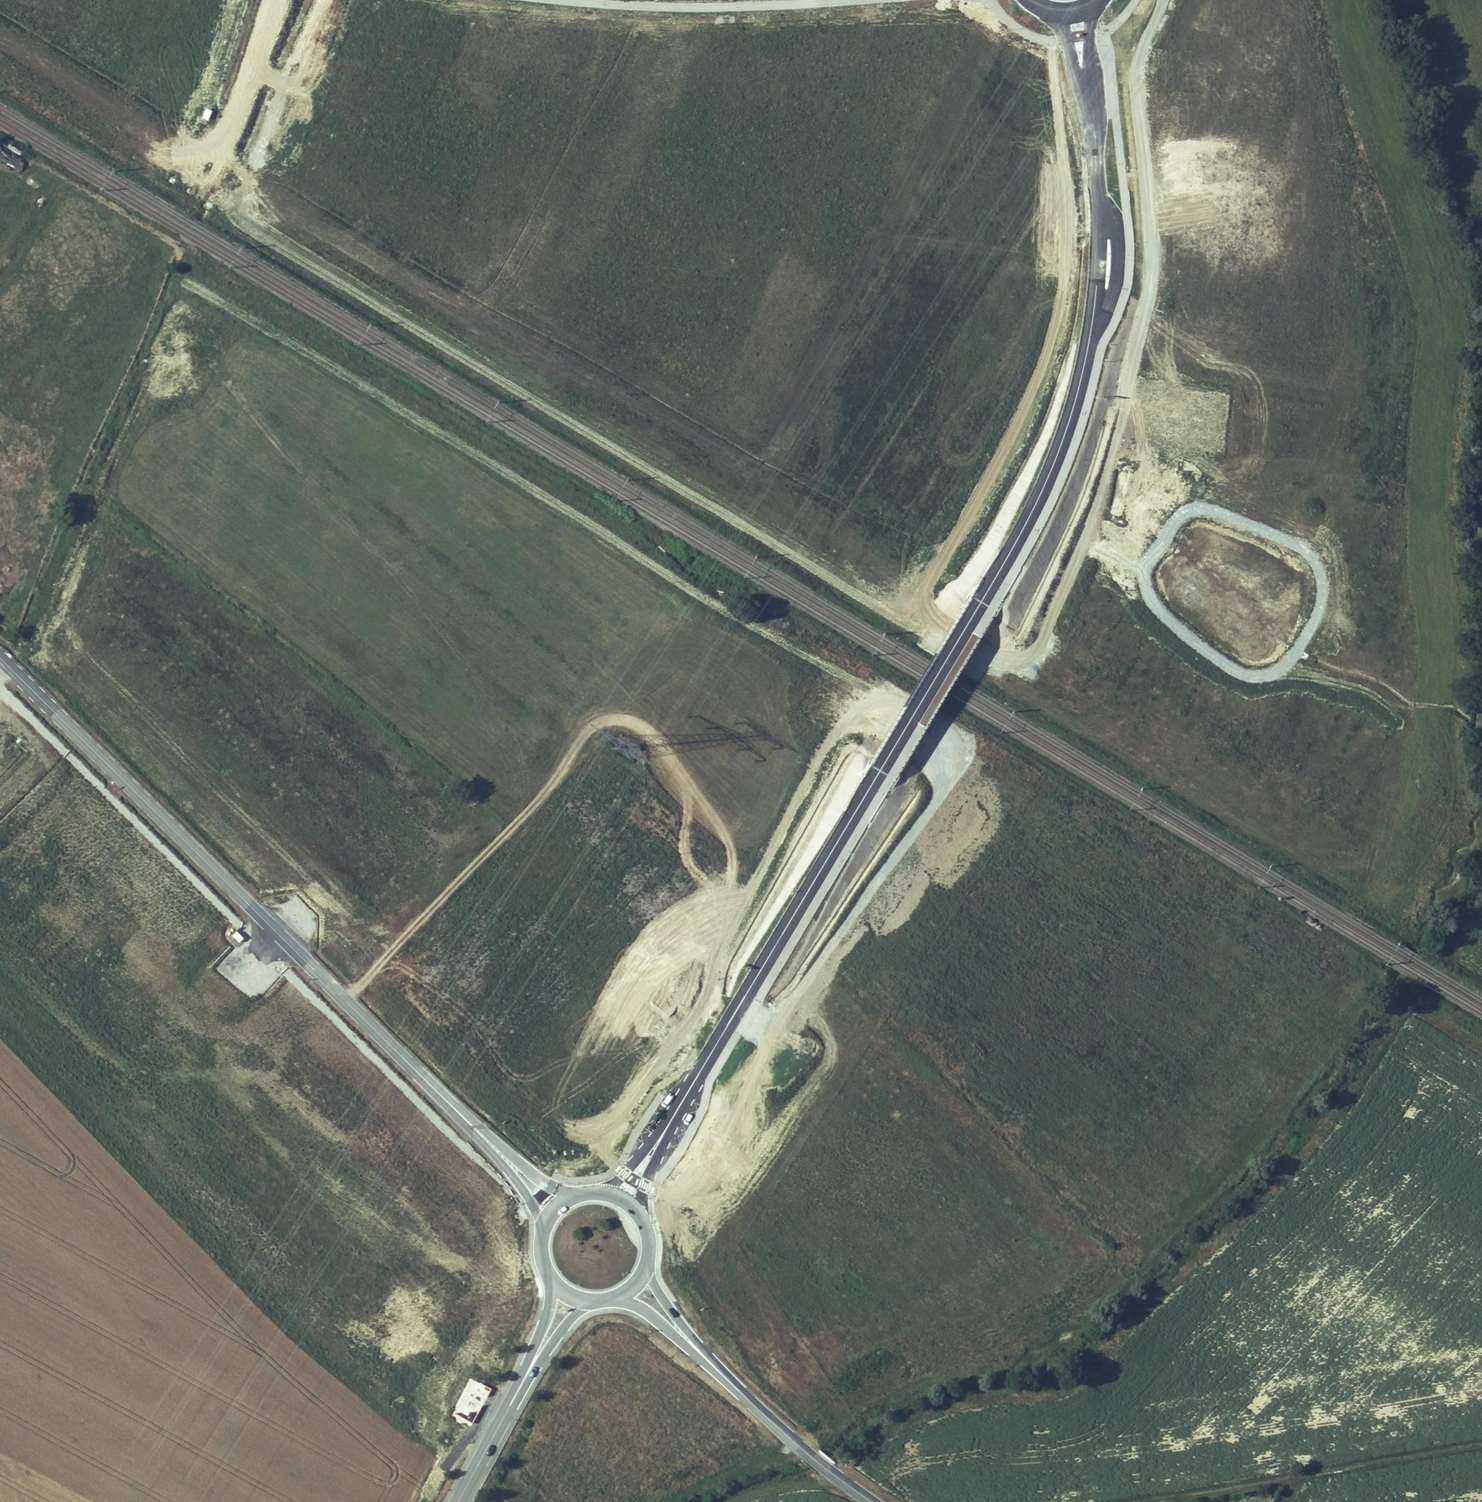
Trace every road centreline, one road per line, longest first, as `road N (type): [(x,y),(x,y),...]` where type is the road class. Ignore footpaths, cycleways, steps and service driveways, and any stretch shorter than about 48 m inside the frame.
road 1 (primary): [(670,1119),(1037,496),(1085,350),(1099,261),(1087,89)]
road 2 (unclassified): [(0,662),(486,1138)]
road 3 (unclassified): [(277,0),(231,128),(206,152),(135,133),(0,43)]
road 4 (track): [(1146,1501),(1481,1445)]
road 5 (secondary): [(713,1365),(869,1501)]
road 6 (primary): [(529,1369),(457,1501)]

